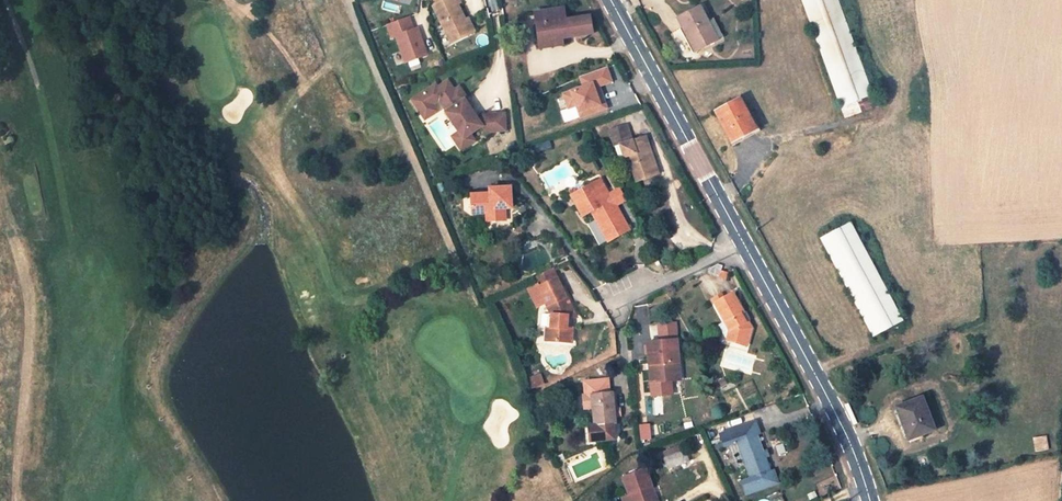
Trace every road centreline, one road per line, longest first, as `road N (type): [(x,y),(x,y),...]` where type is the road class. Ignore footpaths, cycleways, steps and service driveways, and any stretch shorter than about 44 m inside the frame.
road 1 (unclassified): [(870,500),(809,364),(611,0)]
road 2 (track): [(718,196),(735,187),(770,143),(873,117)]

